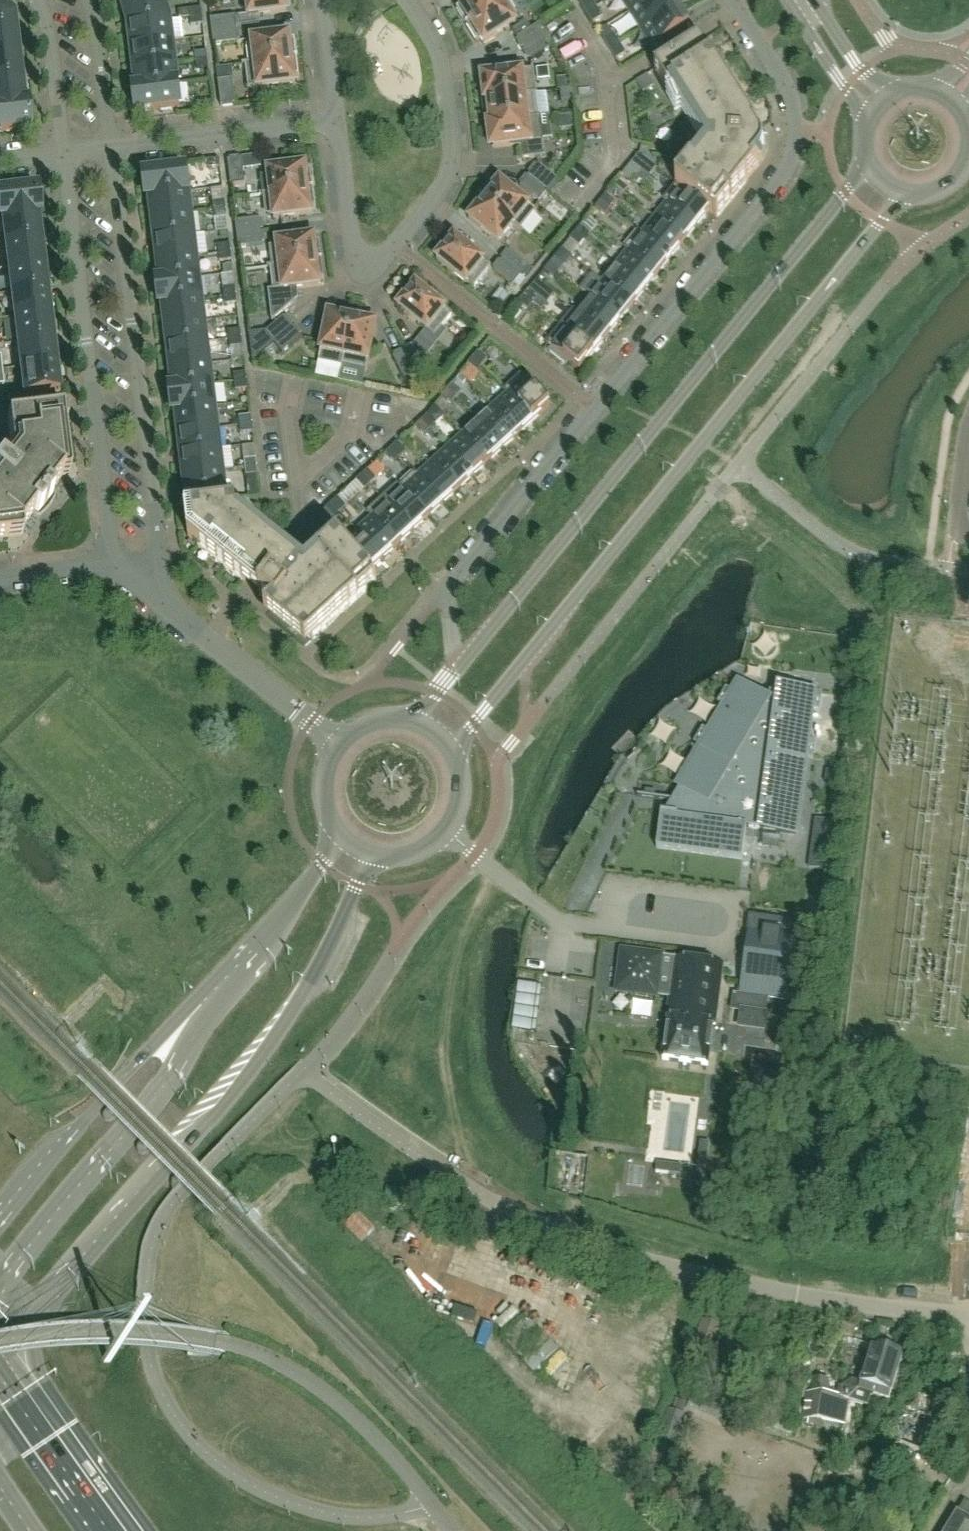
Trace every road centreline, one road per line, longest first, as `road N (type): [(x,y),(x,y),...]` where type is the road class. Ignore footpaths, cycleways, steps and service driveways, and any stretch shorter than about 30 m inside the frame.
road 1 (residential): [(446,588),(791,166),(794,104),(734,0)]
road 2 (secondary): [(448,757),(902,194)]
road 3 (secondary): [(866,162),(455,666)]
road 4 (secondary): [(0,1357),(281,1034),(370,852)]
road 5 (residential): [(968,1320),(725,1284),(531,1225),(489,1200)]
road 6 (residential): [(159,598),(111,149)]
road 7 (residential): [(334,119),(354,247),(368,258),(386,256),(449,169),(439,46),(409,0)]
road 8 (residential): [(61,155),(111,562)]
road 9 (secondary): [(213,993),(152,1106),(0,1286)]
road 10 (secondary): [(213,993),(116,1083),(0,1225)]
road 11 (residential): [(337,745),(159,598)]
road 12 (residential): [(111,149),(334,119)]
road 13 (secondary): [(340,834),(279,923),(213,993)]
road 14 (secondary): [(109,1530),(0,1376)]
road 15 (residential): [(35,0),(50,40),(61,155)]
road 16 (secondary): [(370,852),(398,854),(444,826),(453,804),(448,757)]
road 17 (residential): [(111,149),(87,0)]
road 18 (secondary): [(808,11),(812,31),(869,114)]

